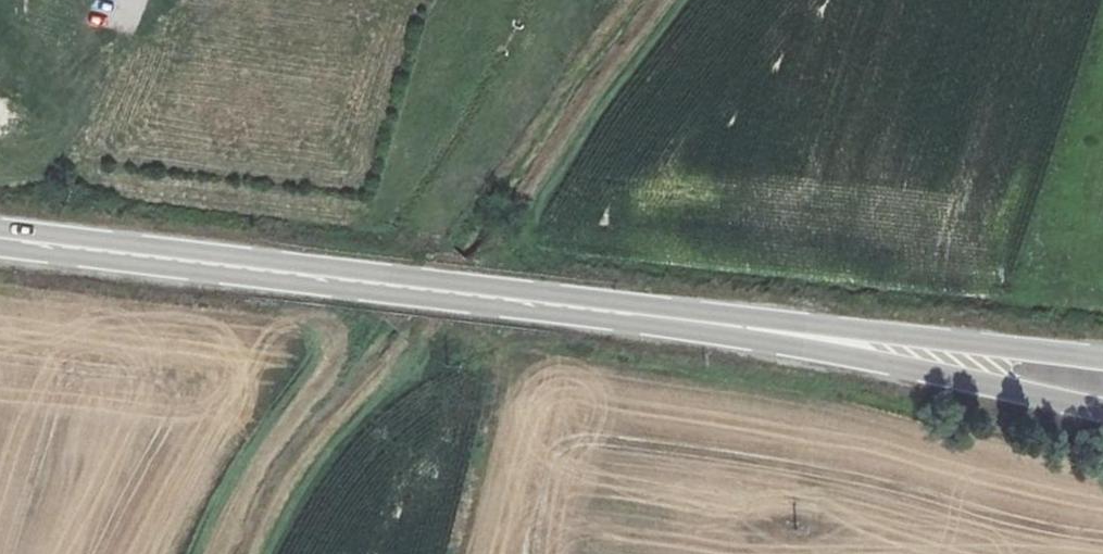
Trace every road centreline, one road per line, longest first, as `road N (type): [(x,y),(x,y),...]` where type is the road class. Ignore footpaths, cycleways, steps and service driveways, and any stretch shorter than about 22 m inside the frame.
road 1 (secondary): [(0,239),(751,328)]
road 2 (secondary): [(751,328),(1102,408)]
road 3 (secondary): [(1102,359),(751,328)]

